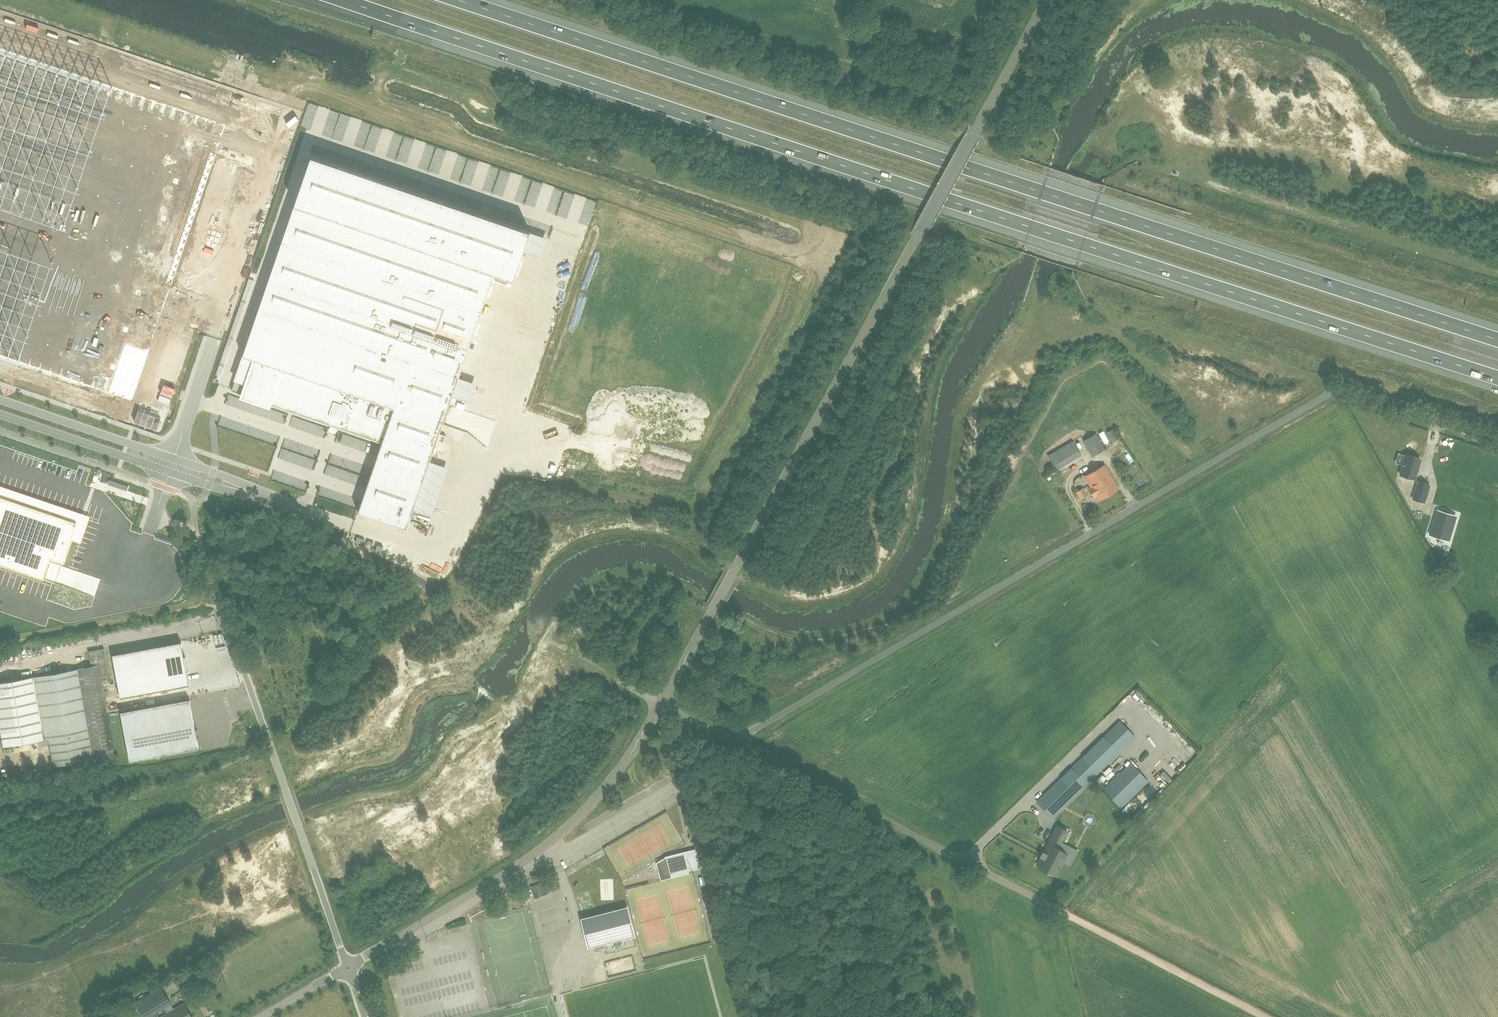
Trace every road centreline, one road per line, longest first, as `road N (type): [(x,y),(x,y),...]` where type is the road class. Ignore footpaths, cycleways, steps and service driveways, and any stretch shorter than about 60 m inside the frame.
road 1 (motorway): [(344,0),(1497,377)]
road 2 (motorway): [(1497,339),(459,0)]
road 3 (unclassified): [(732,741),(1333,392),(1470,431)]
road 4 (unclassified): [(661,704),(1046,0)]
road 5 (unclassified): [(348,966),(555,839),(607,786),(661,704)]
road 6 (unclassified): [(1024,893),(732,741)]
road 7 (track): [(1202,181),(1497,273)]
road 8 (track): [(1263,1016),(1024,893)]
road 9 (unclassified): [(174,459),(0,400)]
road 10 (unclassified): [(0,416),(170,473)]
road 11 (unclassified): [(348,966),(299,827)]

